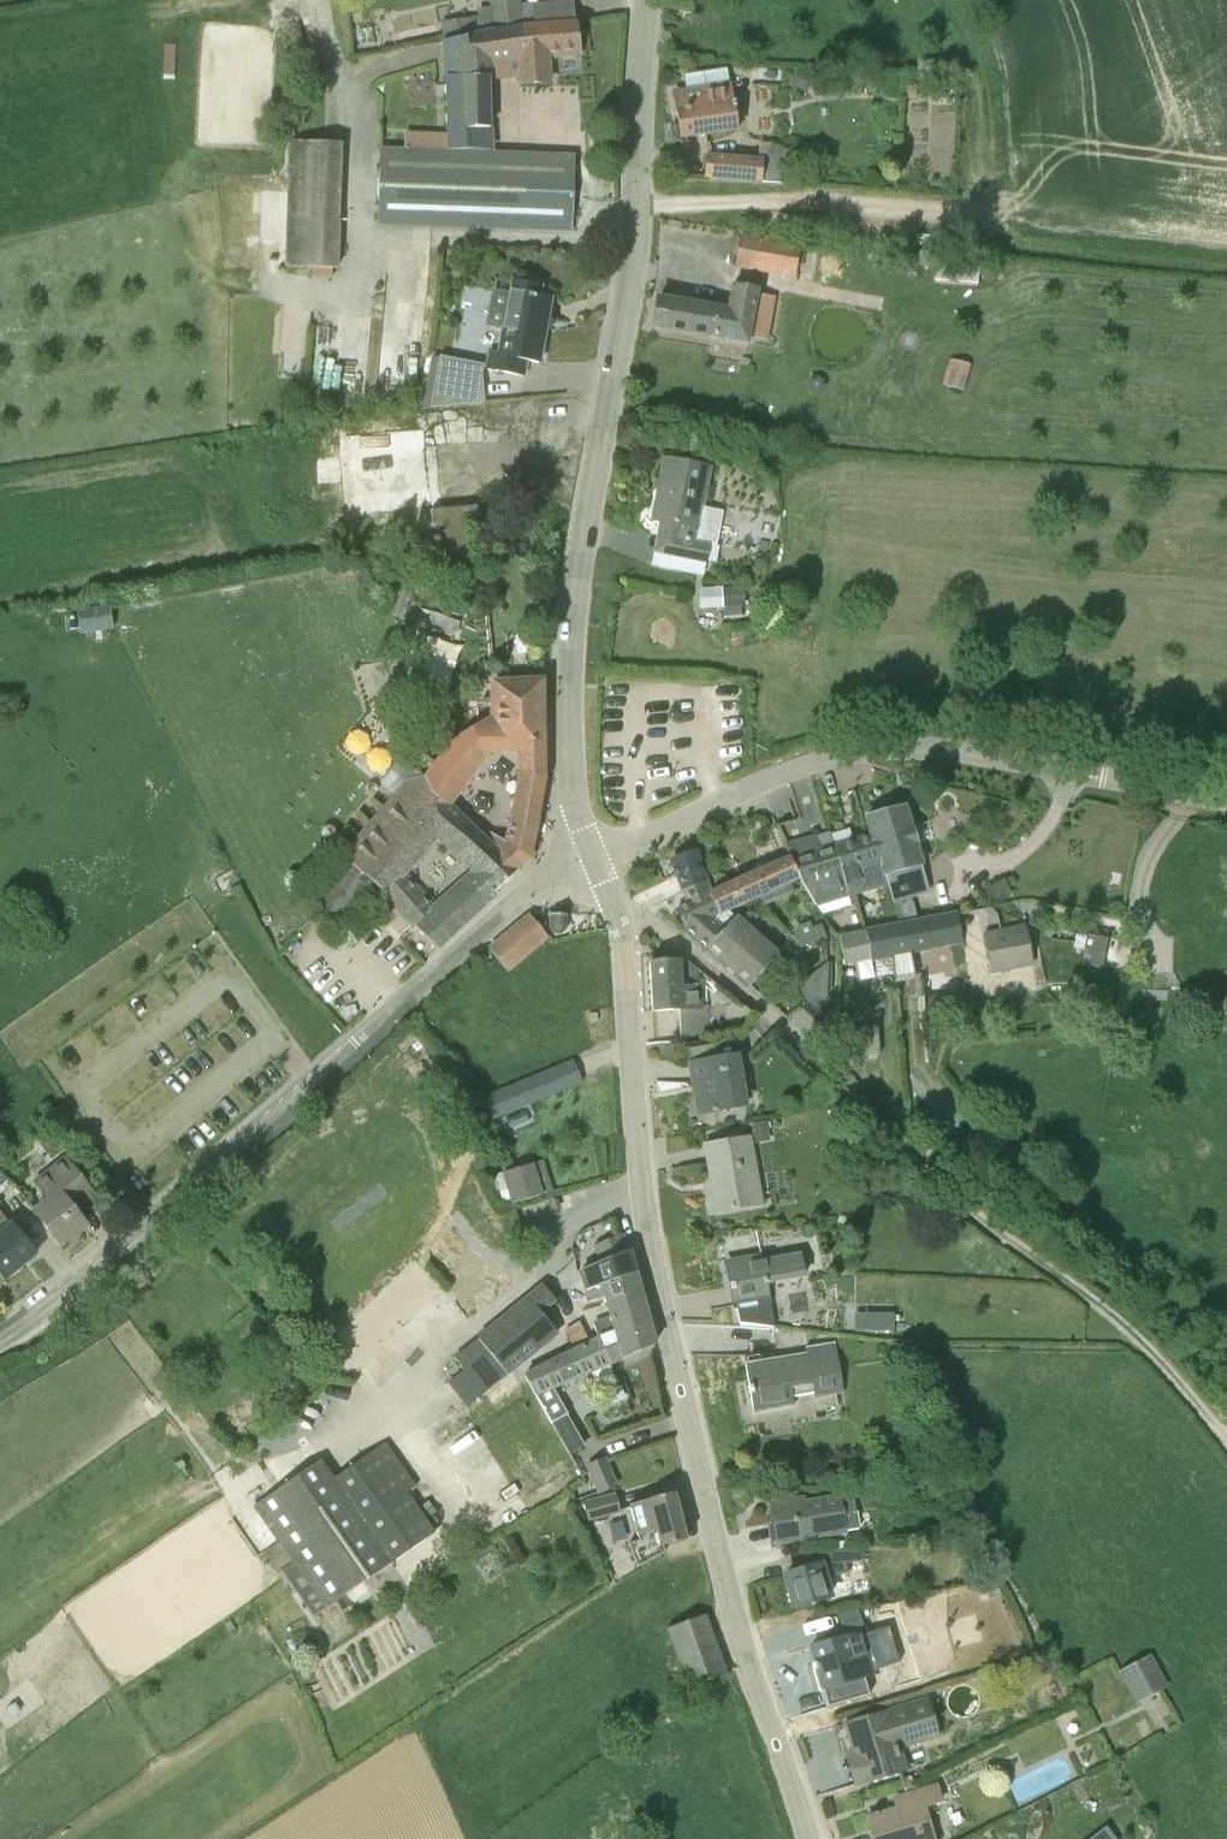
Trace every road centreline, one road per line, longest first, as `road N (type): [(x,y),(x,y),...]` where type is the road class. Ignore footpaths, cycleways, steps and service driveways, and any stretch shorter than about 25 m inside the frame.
road 1 (tertiary): [(808,1838),(726,1582),(660,1302),(639,1162),(623,942),(596,861)]
road 2 (tertiary): [(596,861),(571,787),(569,651),(632,263),(647,0)]
road 3 (track): [(1226,1436),(1099,1304),(962,1207),(787,1028),(660,925),(615,908)]
road 4 (unclassified): [(0,1339),(183,1196),(517,902),(596,861)]
road 5 (unclassified): [(596,861),(802,766),(884,749),(962,751),(1226,800)]

